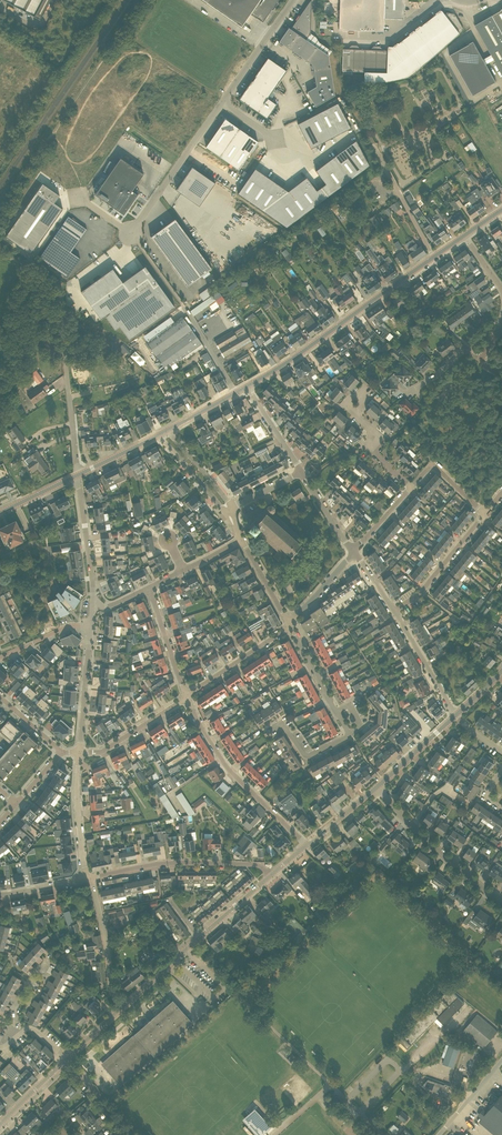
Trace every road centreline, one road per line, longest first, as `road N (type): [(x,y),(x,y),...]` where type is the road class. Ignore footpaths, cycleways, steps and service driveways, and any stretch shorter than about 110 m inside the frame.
road 1 (tertiary): [(246,387),(464,235)]
road 2 (residential): [(290,624),(350,739),(313,754),(290,729),(271,731)]
road 3 (residential): [(123,1006),(269,876)]
road 4 (residential): [(307,844),(230,770),(186,697)]
road 5 (unclassified): [(235,393),(130,235)]
road 6 (residential): [(92,878),(179,862),(252,864),(269,876)]
road 7 (residential): [(501,904),(376,787)]
road 8 (unclassified): [(130,235),(222,102)]
road 9 (track): [(0,208),(85,85)]
road 10 (residential): [(412,487),(373,452),(370,426),(348,407),(366,387)]
road 11 (residential): [(394,611),(421,592),(485,514)]
road 12 (residential): [(123,1006),(113,995),(92,878)]
road 13 (residential): [(93,606),(77,476)]
road 14 (residential): [(186,697),(290,624)]
road 15 (residential): [(79,752),(91,626)]
road 16 (residential): [(87,878),(79,752)]
road 17 (unclassified): [(222,102),(293,0)]
road 18 (residential): [(79,752),(102,751),(186,697)]
road 19 (residential): [(455,715),(394,611)]

